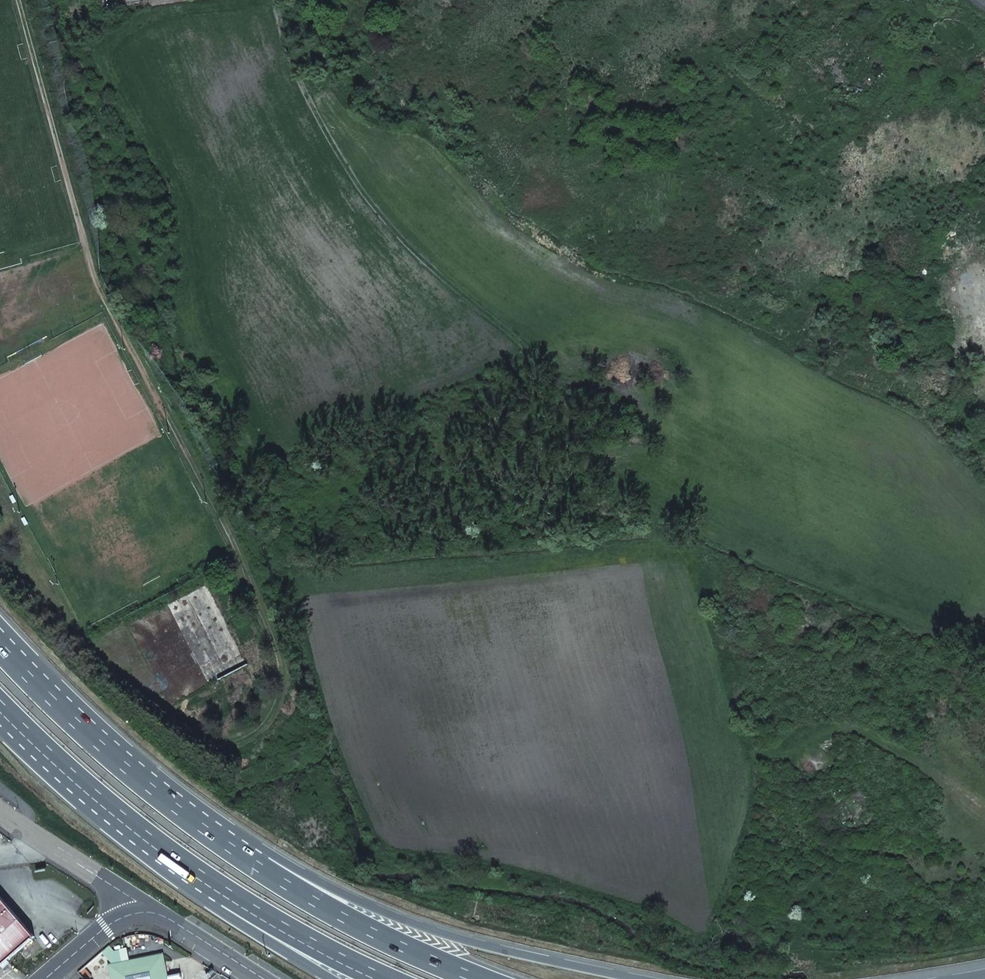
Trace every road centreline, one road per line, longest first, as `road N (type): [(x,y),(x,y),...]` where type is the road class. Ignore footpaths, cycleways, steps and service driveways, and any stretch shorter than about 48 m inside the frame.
road 1 (motorway): [(639,978),(429,929),(307,875),(260,868)]
road 2 (motorway): [(0,703),(55,761),(150,840),(275,924)]
road 3 (motorway): [(260,868),(137,778),(0,648)]
road 4 (motorway): [(478,978),(334,913),(260,868)]
road 5 (residential): [(0,813),(116,889),(130,916)]
road 6 (tertiary): [(130,916),(177,922),(265,978)]
road 7 (motorway): [(275,924),(389,978)]

